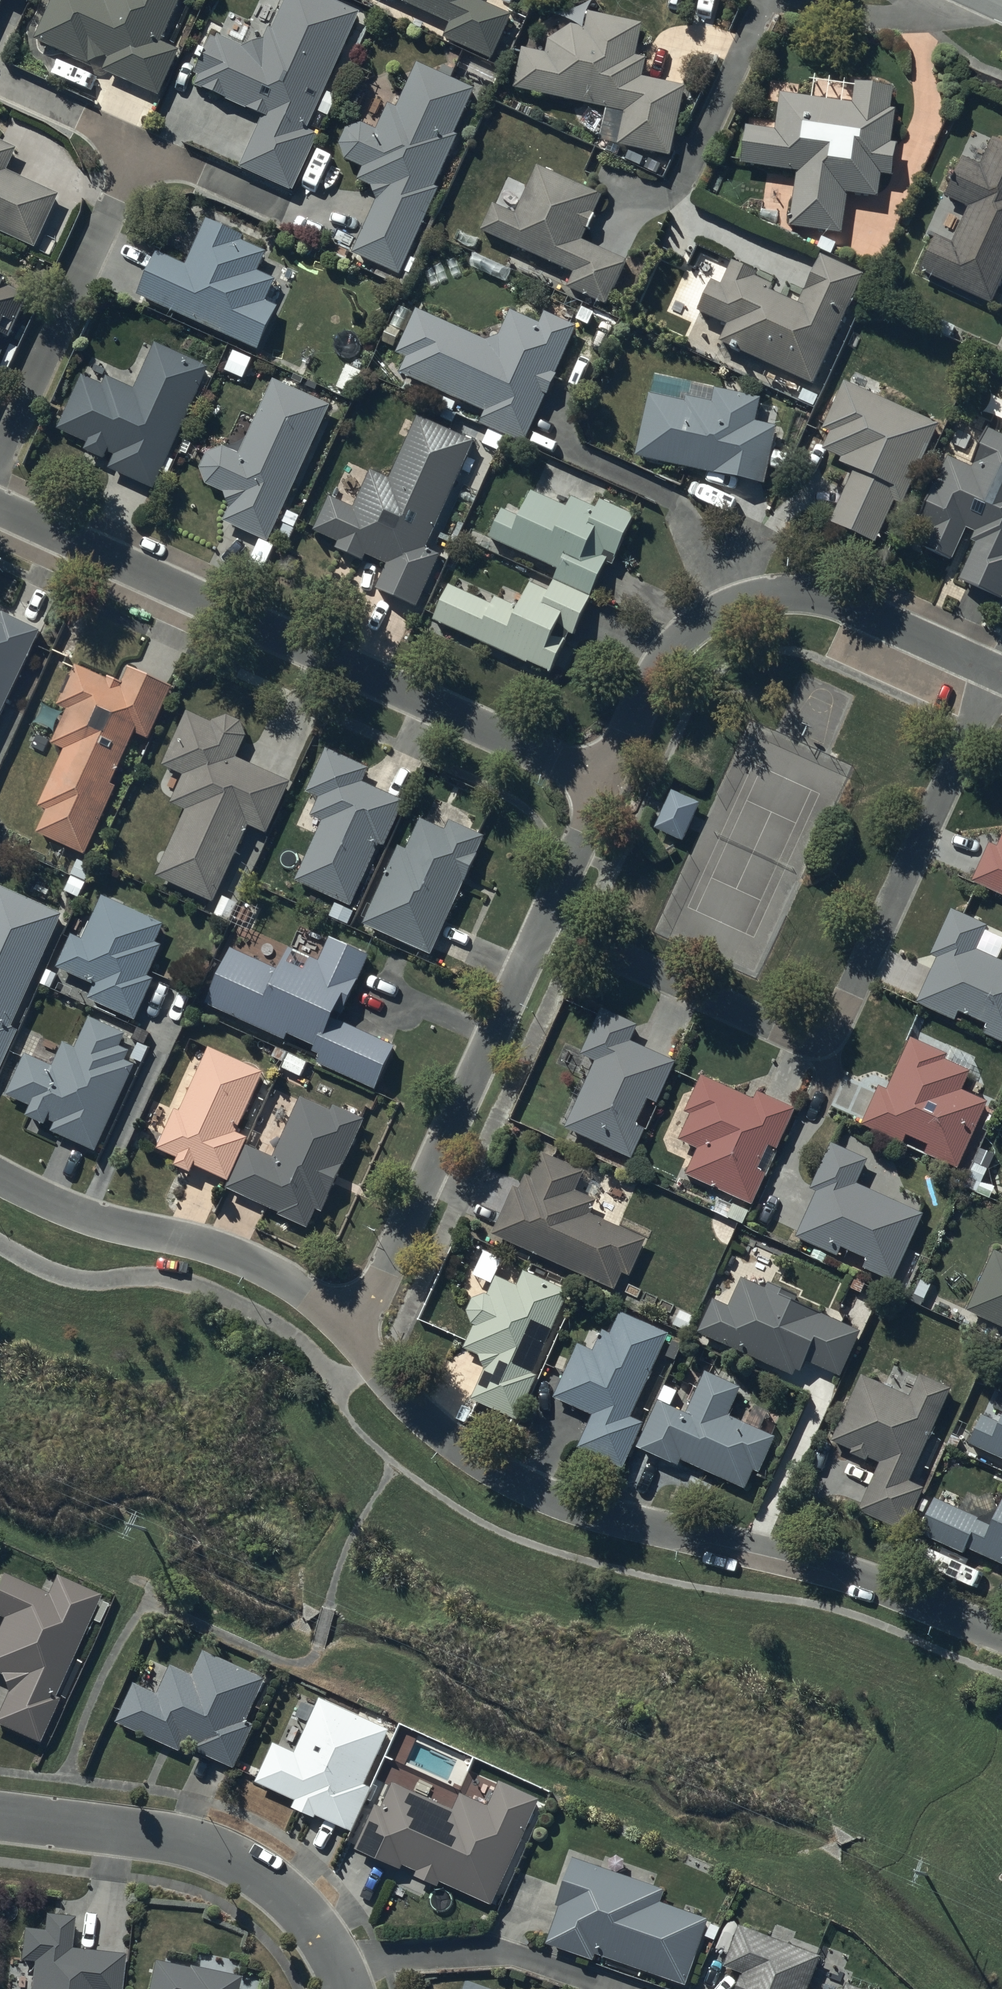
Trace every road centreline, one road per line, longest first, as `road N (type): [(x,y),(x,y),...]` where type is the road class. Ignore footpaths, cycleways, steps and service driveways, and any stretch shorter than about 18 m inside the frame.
road 1 (residential): [(345,1327),(447,1440),(540,1495),(838,1565),(1001,1636)]
road 2 (residential): [(546,923),(797,1035),(827,1034),(998,674)]
road 3 (residential): [(0,507),(606,783)]
road 4 (residential): [(998,674),(847,606),(806,595),(731,605),(699,623),(656,672),(606,783)]
road 5 (residential): [(546,923),(384,1272),(345,1327)]
road 6 (residential): [(348,1988),(310,1920),(243,1866),(166,1837),(0,1816)]
road 7 (residential): [(0,1177),(90,1218),(255,1263),(345,1327)]
road 8 (residential): [(141,147),(0,460)]
road 9 (residential): [(606,783),(546,923)]
road 10 (residential): [(10,86),(141,147)]
road 11 (residential): [(141,147),(256,200)]

